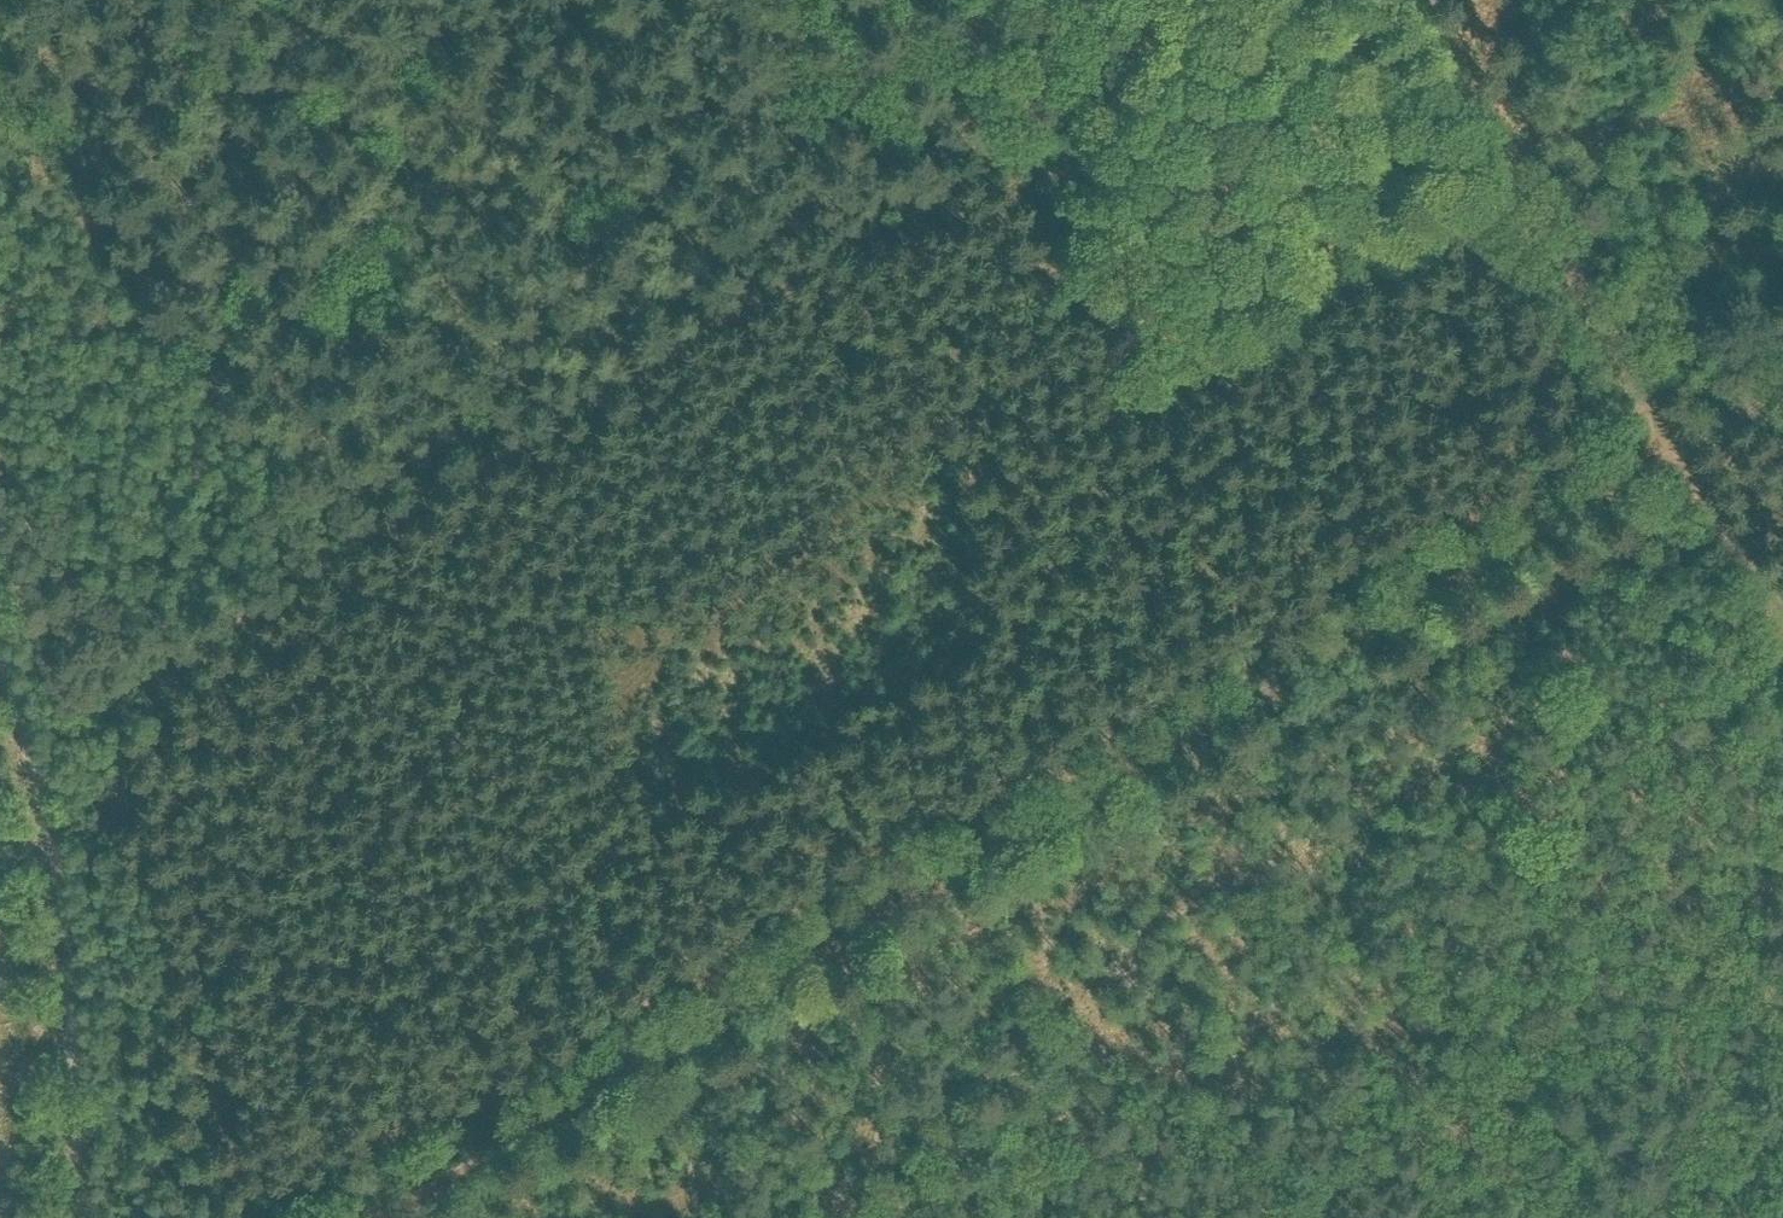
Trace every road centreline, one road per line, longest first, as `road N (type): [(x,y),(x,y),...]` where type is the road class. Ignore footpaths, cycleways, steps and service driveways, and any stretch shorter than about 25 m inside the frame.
road 1 (track): [(1782,384),(384,1217)]
road 2 (track): [(1424,0),(1782,616)]
road 3 (track): [(0,671),(30,747),(57,899),(81,1217)]

